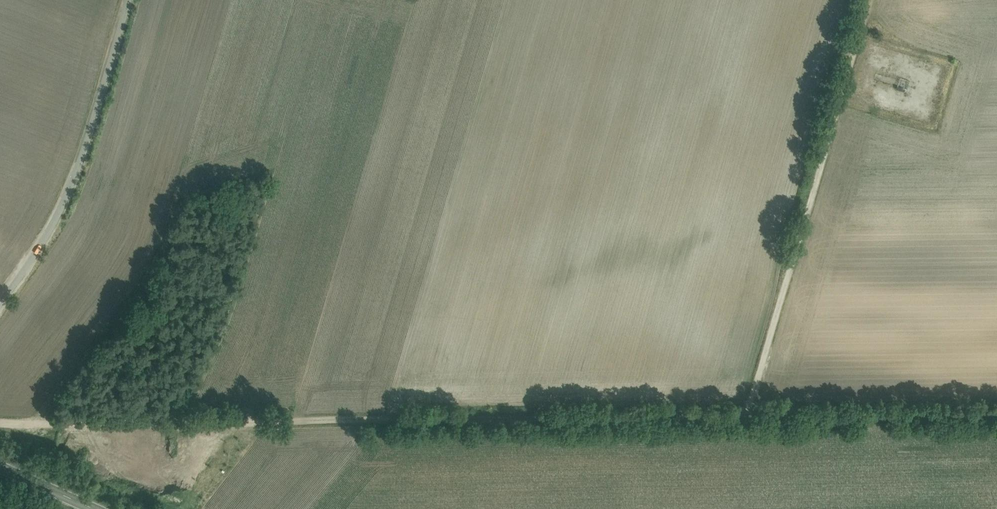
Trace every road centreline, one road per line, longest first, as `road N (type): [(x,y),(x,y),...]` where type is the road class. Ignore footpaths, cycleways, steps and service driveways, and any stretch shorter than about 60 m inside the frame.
road 1 (track): [(741,417),(137,429),(0,423)]
road 2 (track): [(741,417),(861,0)]
road 3 (unclassified): [(0,306),(94,132),(131,0)]
road 4 (track): [(996,412),(741,417)]

